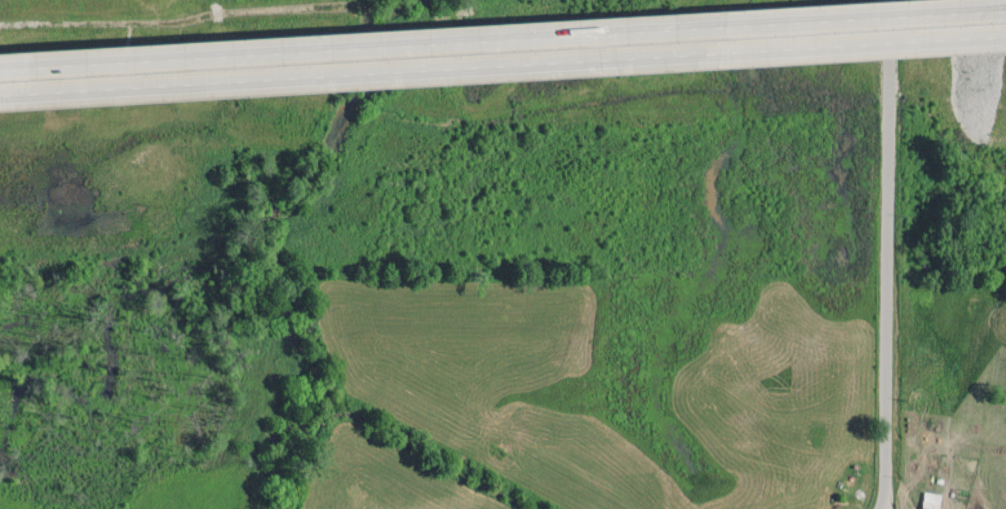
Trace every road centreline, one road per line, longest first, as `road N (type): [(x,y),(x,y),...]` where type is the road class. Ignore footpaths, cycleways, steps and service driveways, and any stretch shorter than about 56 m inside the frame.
road 1 (motorway): [(0,96),(1005,35)]
road 2 (motorway): [(1005,10),(0,69)]
road 3 (residential): [(881,508),(887,0)]

